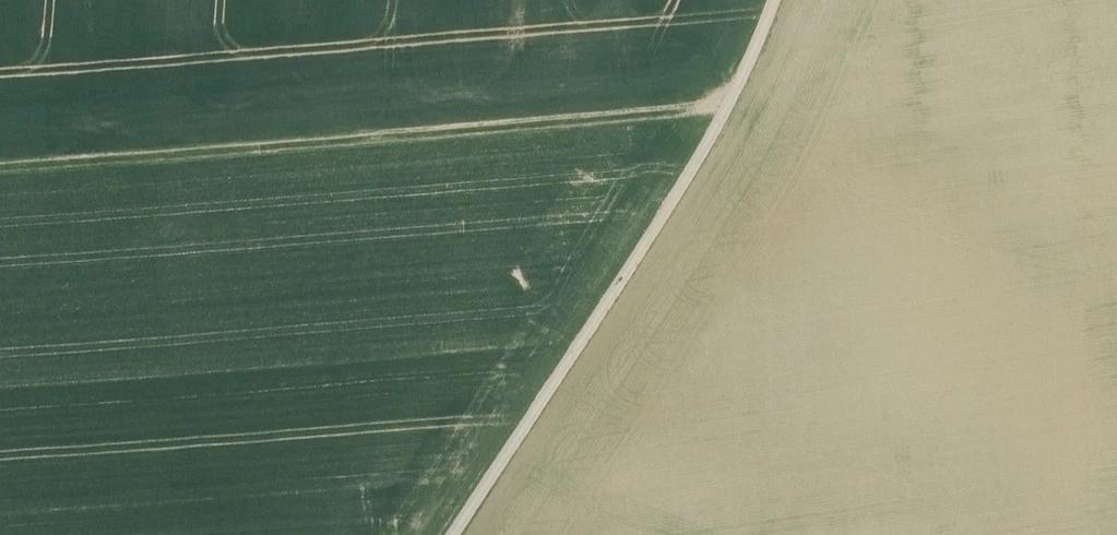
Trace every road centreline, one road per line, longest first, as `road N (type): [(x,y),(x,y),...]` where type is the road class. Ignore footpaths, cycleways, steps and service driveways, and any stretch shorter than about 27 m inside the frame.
road 1 (track): [(0,184),(720,133)]
road 2 (track): [(473,534),(517,447),(720,133)]
road 3 (track): [(720,133),(777,0)]

